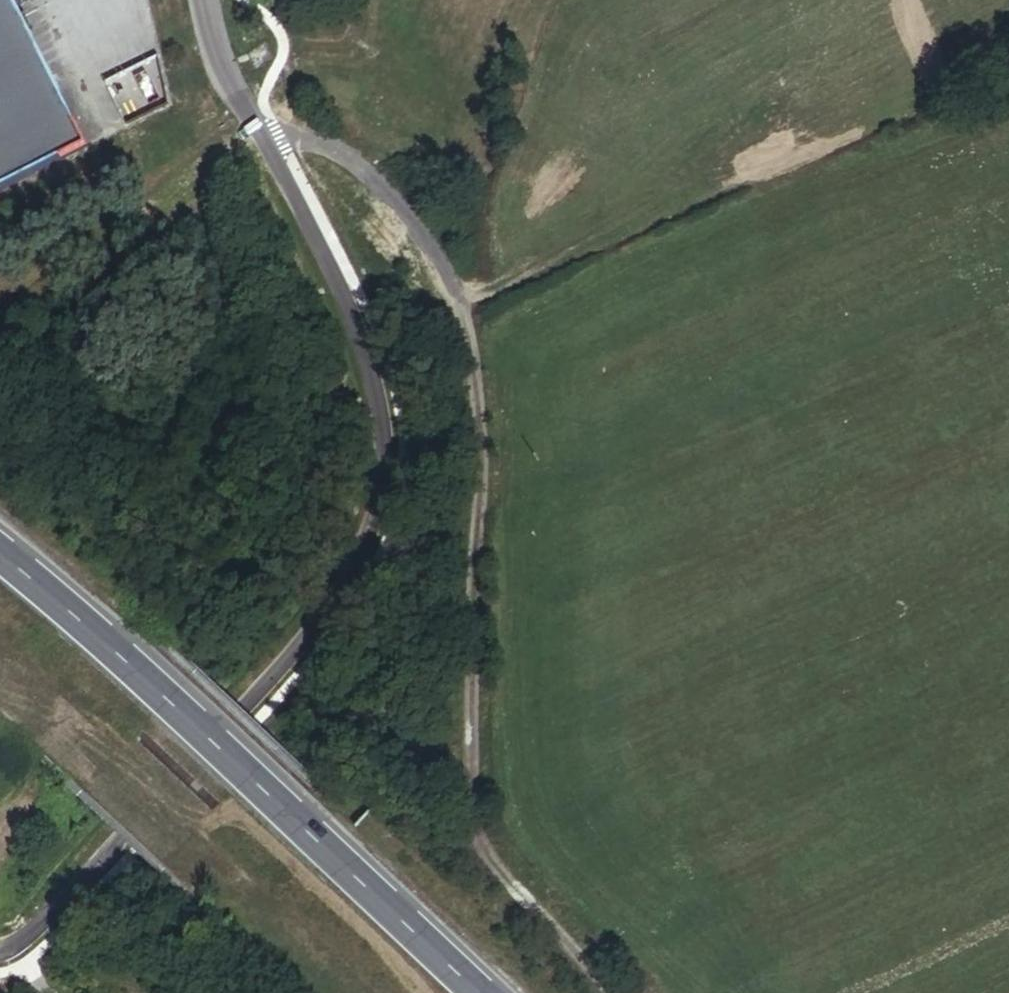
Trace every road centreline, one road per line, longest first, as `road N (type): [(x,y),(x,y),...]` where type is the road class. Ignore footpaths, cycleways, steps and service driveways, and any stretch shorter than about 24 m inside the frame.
road 1 (unclassified): [(205,0),(234,87),(354,321),(382,437),(380,513),(345,592),(299,648),(30,933),(0,951)]
road 2 (track): [(264,139),(340,153),(375,179),(437,249),(460,294),(481,408),(470,664),(476,840),(598,992)]
road 3 (motorway): [(478,992),(178,706),(0,553)]

